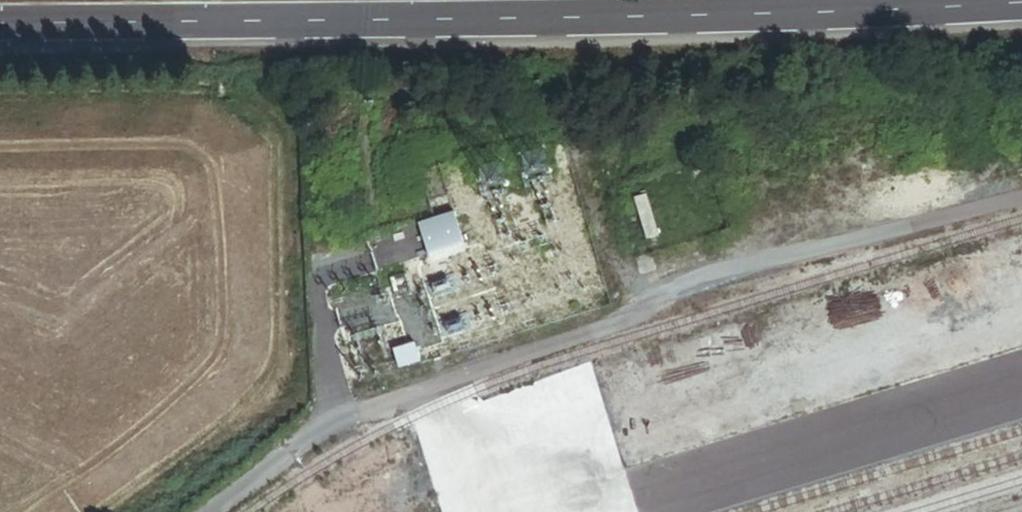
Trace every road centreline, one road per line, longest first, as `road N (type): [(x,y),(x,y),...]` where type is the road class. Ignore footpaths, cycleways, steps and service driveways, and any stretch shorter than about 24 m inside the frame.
road 1 (primary): [(0,21),(616,17),(1021,1)]

